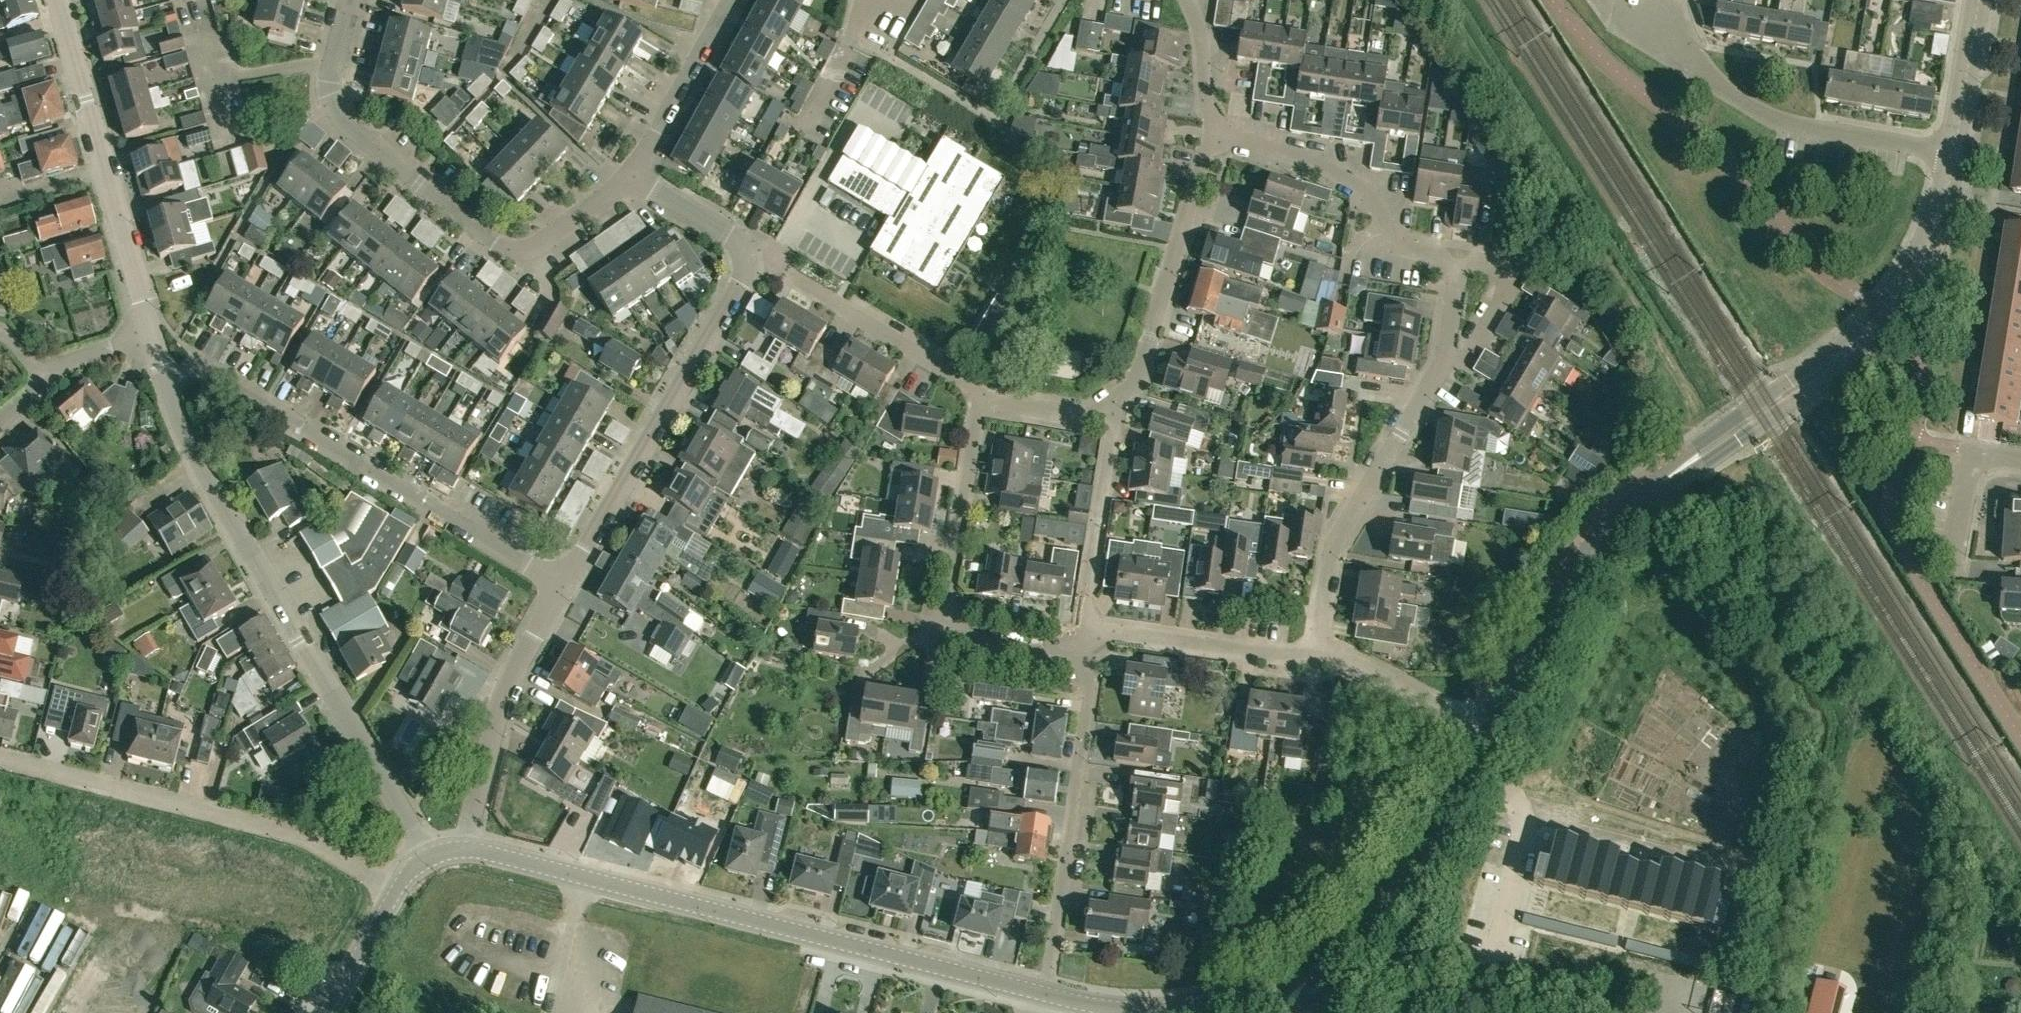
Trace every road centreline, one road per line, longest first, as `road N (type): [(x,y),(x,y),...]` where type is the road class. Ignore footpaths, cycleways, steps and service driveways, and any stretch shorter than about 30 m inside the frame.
road 1 (residential): [(1483,732),(1600,535),(1631,504),(1855,347),(1884,312),(1928,233),(1955,145)]
road 2 (residential): [(1049,1001),(468,851)]
road 3 (residential): [(428,861),(202,470),(166,379)]
road 4 (residential): [(166,379),(200,370),(563,589)]
road 5 (residential): [(1316,657),(1332,553),(1440,370),(1462,268)]
road 6 (residential): [(394,894),(300,838),(0,762)]
road 7 (residential): [(632,176),(598,209),(532,246),(488,241),(342,120),(329,93),(333,66)]
road 8 (residential): [(563,589),(755,256)]
road 9 (residential): [(1955,145),(1771,113),(1732,95),(1610,1)]
road 10 (residential): [(1049,1001),(1092,680),(1090,629)]
road 11 (residential): [(152,333),(57,0)]
road 12 (residential): [(1483,732),(1406,870),(1294,1012)]
road 13 (residential): [(1462,268),(1386,249),(1390,203),(1325,152),(1212,131)]
road 14 (residential): [(1120,406),(1138,380),(1212,131)]
road 15 (residential): [(468,851),(515,666),(563,589)]
road 16 (residential): [(986,398),(755,256)]
road 17 (residential): [(1316,657),(1090,629)]
road 18 (residential): [(1120,406),(1090,629)]
road 19 (residential): [(943,605),(986,398)]
road 20 (residential): [(632,176),(733,0)]
road 21 (residential): [(1483,732),(1316,657)]
road 22 (residential): [(2020,457),(1971,447),(1955,548)]
road 23 (residential): [(1090,629),(943,605)]
road 24 (residential): [(1955,145),(1979,0)]
road 25 (residential): [(755,256),(632,176)]
road 26 (residential): [(1120,406),(1095,415),(986,398)]
road 27 (unclassified): [(325,1012),(394,894)]
road 28 (residential): [(1212,131),(1187,0)]

